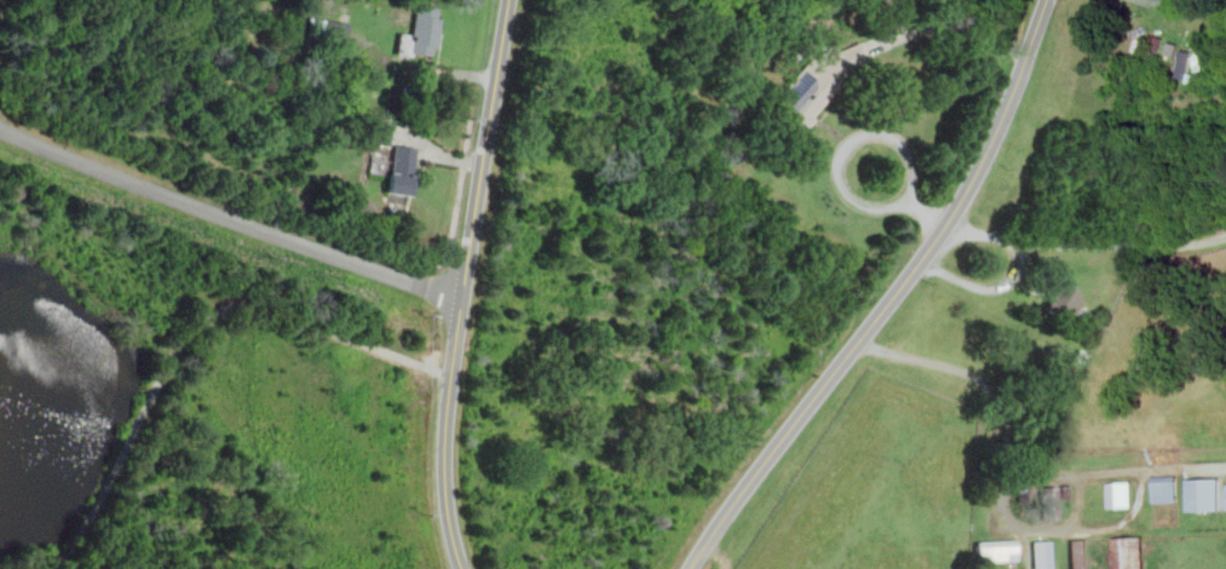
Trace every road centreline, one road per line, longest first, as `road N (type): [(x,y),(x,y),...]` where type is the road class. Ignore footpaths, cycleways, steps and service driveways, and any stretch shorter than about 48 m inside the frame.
road 1 (tertiary): [(691,568),(949,222),(1013,94),(1047,0)]
road 2 (tertiary): [(462,568),(448,517),(447,412),(507,0)]
road 3 (residential): [(461,299),(0,130)]

